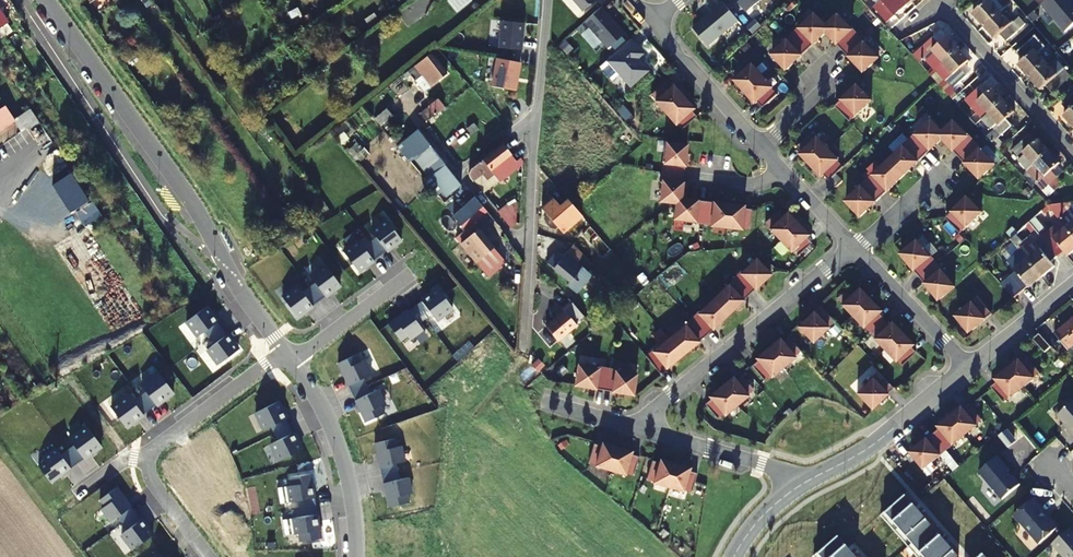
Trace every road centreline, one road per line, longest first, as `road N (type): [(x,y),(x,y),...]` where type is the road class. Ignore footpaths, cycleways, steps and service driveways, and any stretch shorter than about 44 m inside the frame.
road 1 (residential): [(288,357),(192,203),(47,0)]
road 2 (residential): [(208,556),(155,485),(149,460),(168,435),(288,357)]
road 3 (residential): [(648,430),(655,408),(858,250)]
road 4 (residential): [(353,556),(352,512),(330,435),(288,357)]
road 5 (residential): [(803,482),(863,450),(970,368)]
road 6 (residential): [(1072,155),(936,5)]
road 7 (residential): [(648,430),(777,466),(803,482)]
road 8 (residential): [(858,250),(970,368)]
road 9 (residential): [(654,24),(762,145)]
road 10 (residential): [(409,276),(288,357)]
road 11 (residential): [(970,368),(1072,286)]

